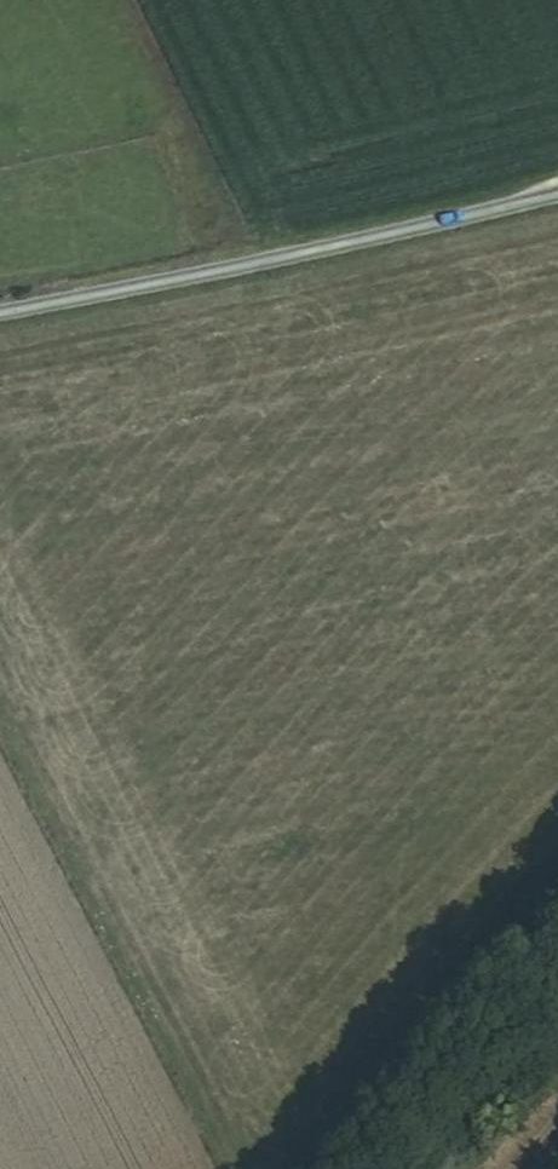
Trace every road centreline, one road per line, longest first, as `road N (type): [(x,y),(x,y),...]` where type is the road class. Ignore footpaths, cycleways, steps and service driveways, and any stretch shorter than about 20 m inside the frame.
road 1 (unclassified): [(0,311),(557,193)]

